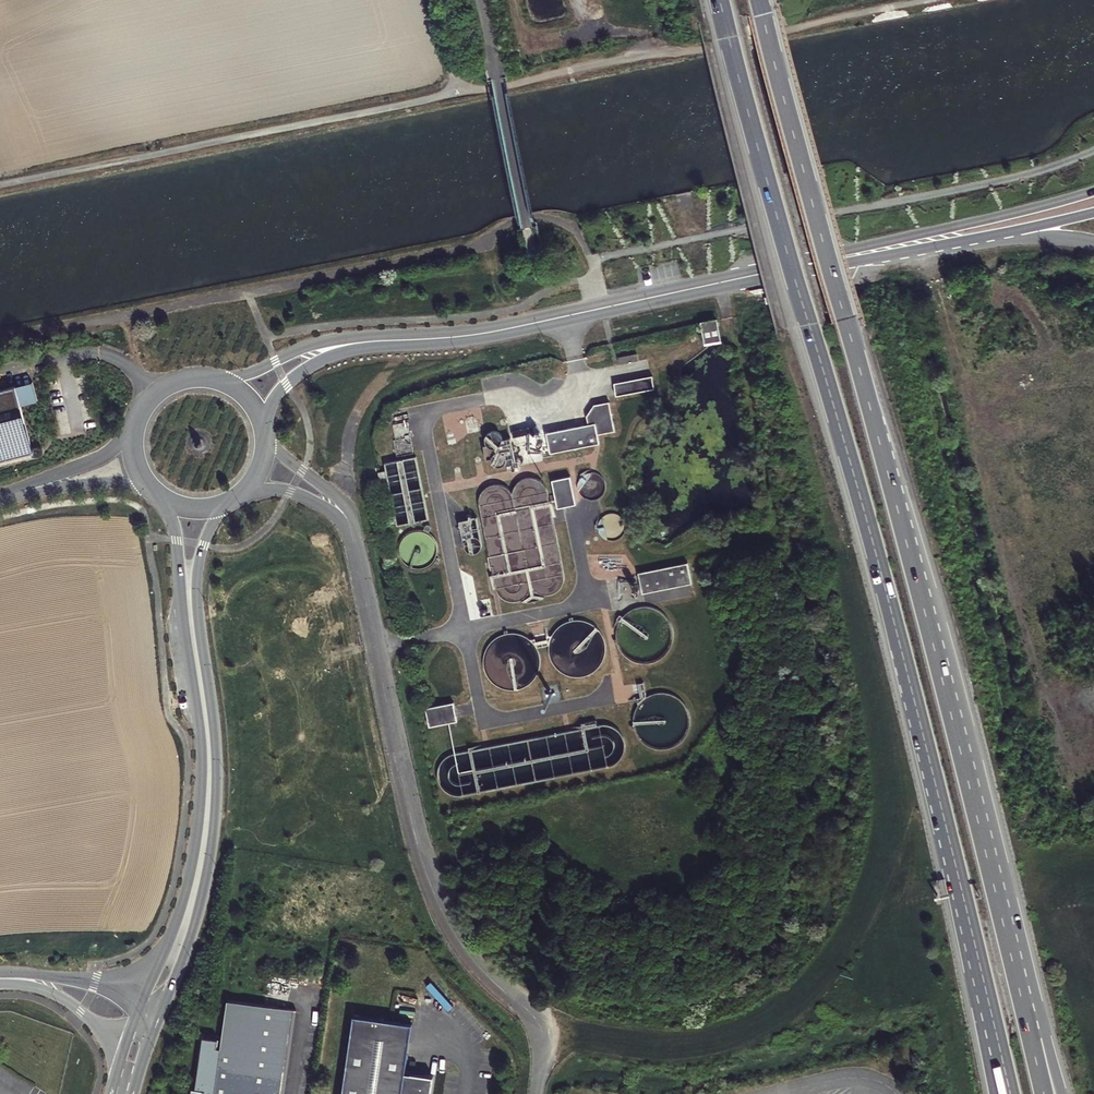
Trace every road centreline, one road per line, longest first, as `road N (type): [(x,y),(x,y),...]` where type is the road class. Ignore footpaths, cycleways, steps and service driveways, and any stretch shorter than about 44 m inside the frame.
road 1 (trunk): [(721,0),(908,670),(1010,1093)]
road 2 (trunk): [(1060,1093),(949,644),(875,420)]
road 3 (trunk): [(1044,1093),(875,420)]
road 4 (unclassified): [(536,1093),(538,1027),(477,964),(431,882),(355,546),(337,507)]
road 5 (tertiary): [(368,342),(477,335),(880,248)]
road 6 (tertiary): [(162,1005),(200,899),(216,814),(196,576),(225,505)]
road 7 (tertiary): [(158,497),(177,546),(202,775),(179,914),(143,997)]
road 8 (trunk): [(875,420),(760,0)]
road 9 (tertiary): [(1093,190),(880,248)]
road 10 (tertiary): [(368,342),(325,343),(240,380),(217,381)]
road 11 (unclassified): [(138,418),(111,447),(10,496)]
road 12 (unclassified): [(10,496),(93,485),(149,489)]
road 13 (tertiary): [(263,427),(287,387),(368,342)]
road 14 (tertiary): [(880,248),(1015,232)]
road 15 (unclassified): [(143,997),(94,981),(24,980)]

